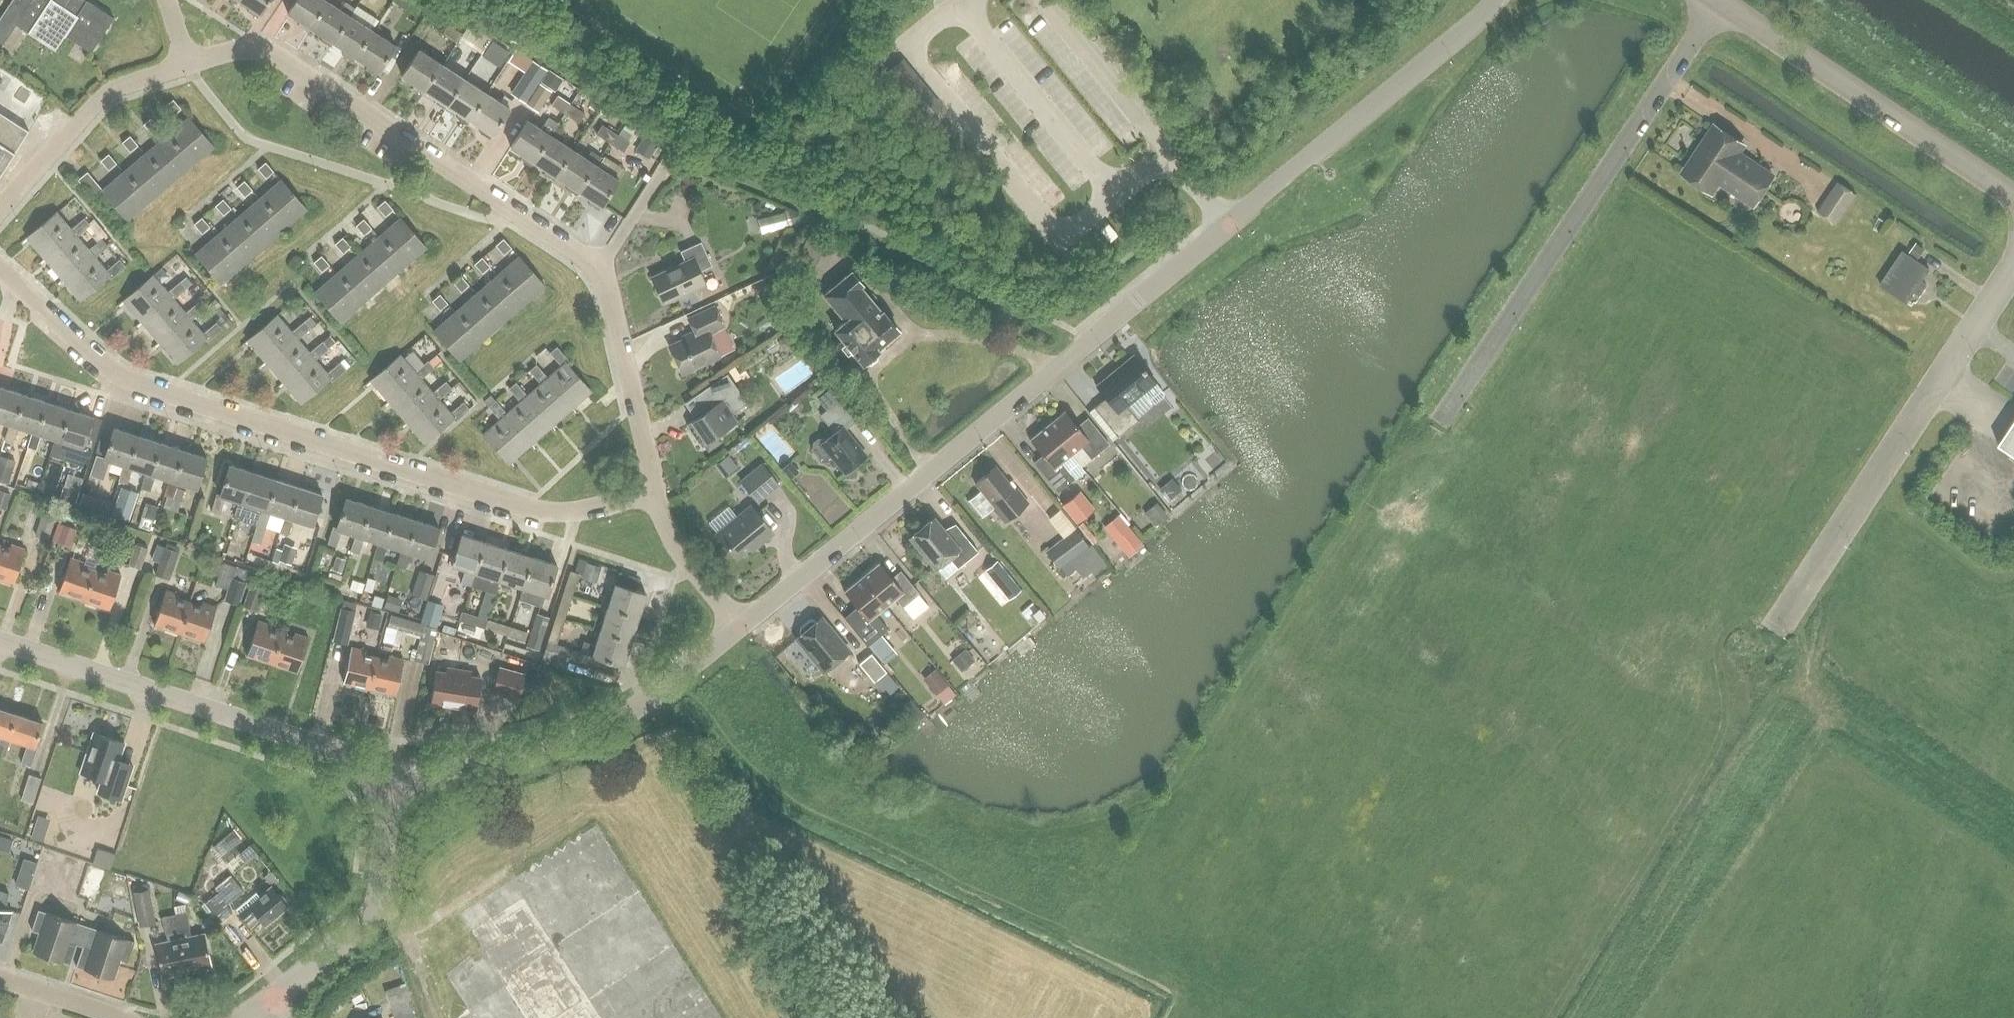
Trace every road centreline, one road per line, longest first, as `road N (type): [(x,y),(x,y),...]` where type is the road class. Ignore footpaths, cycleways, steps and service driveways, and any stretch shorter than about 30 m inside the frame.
road 1 (unclassified): [(741,628),(1497,0)]
road 2 (residential): [(654,495),(546,517),(126,380),(0,273)]
road 3 (residential): [(654,495),(599,269),(303,69),(258,50),(190,63)]
road 4 (residential): [(1723,5),(1444,417)]
road 5 (residential): [(398,795),(329,749),(0,640)]
road 6 (unclassified): [(2013,274),(1779,625)]
road 7 (unclassified): [(398,795),(436,771),(538,754),(604,728),(741,628)]
road 8 (secondary): [(2013,196),(1723,5)]
road 9 (unclassified): [(278,998),(369,917),(398,795)]
road 10 (residential): [(0,211),(123,86),(190,63)]
road 11 (residential): [(741,628),(692,573),(654,495)]

